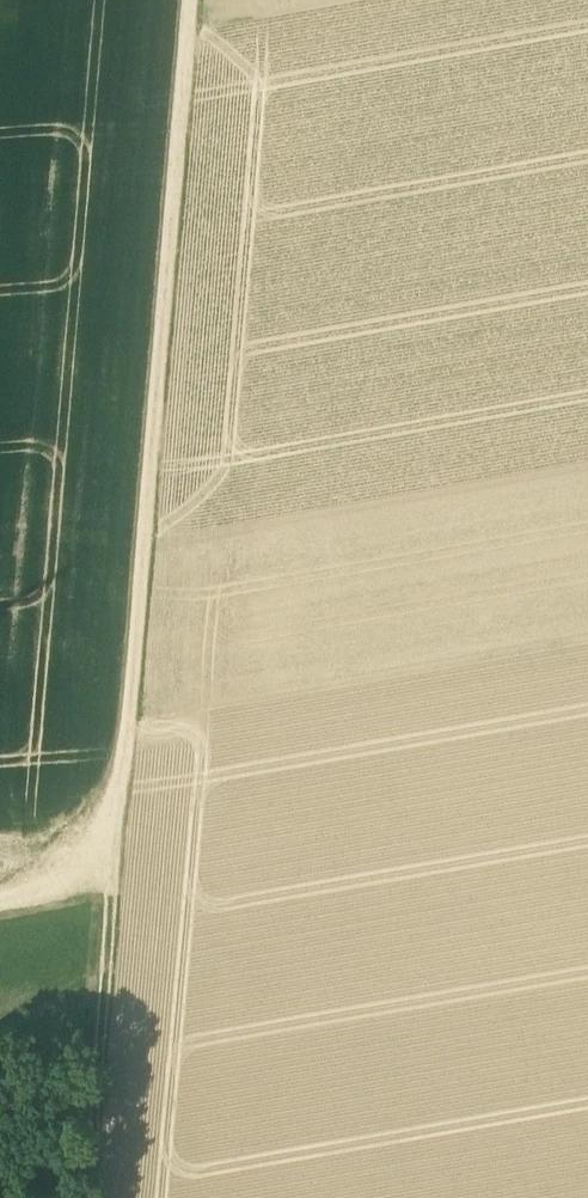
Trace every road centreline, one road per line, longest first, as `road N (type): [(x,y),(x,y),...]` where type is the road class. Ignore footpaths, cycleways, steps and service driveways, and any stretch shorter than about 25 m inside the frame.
road 1 (track): [(89,1197),(190,0)]

